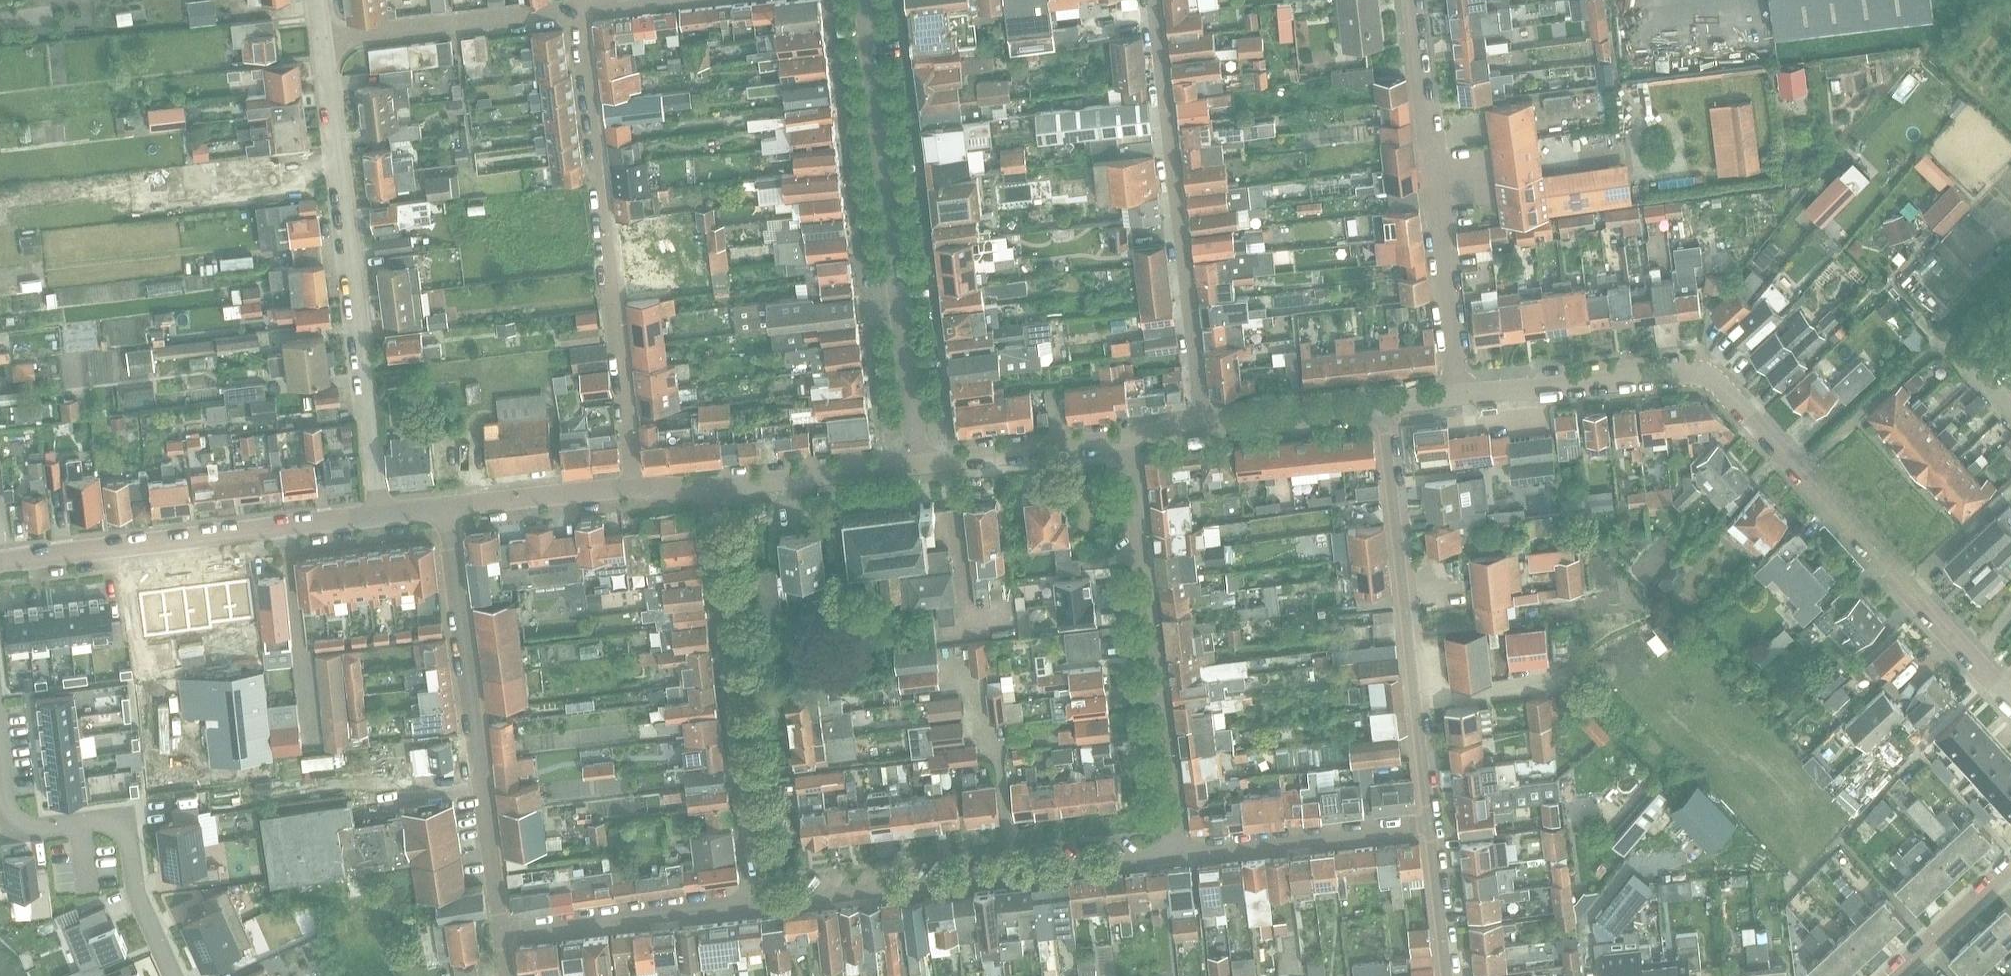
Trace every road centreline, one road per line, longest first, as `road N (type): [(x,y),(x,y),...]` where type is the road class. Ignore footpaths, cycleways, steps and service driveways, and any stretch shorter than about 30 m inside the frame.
road 1 (tertiary): [(2010,700),(1738,401),(1703,378),(1673,372),(1454,396)]
road 2 (residential): [(378,520),(323,37)]
road 3 (residential): [(632,489),(582,10)]
road 4 (residential): [(916,462),(872,0)]
road 5 (residential): [(1204,426),(1152,0)]
road 6 (residential): [(500,933),(444,512)]
road 7 (residential): [(757,898),(1175,845)]
road 8 (residential): [(1428,819),(1381,404)]
road 9 (residential): [(1175,845),(1130,435)]
road 10 (residential): [(757,898),(713,489)]
road 11 (residential): [(1454,396),(1411,0)]
road 12 (tertiary): [(378,520),(3,564)]
road 13 (residential): [(0,749),(8,806),(27,831),(122,825),(136,898),(172,975)]
road 14 (residential): [(323,37),(582,10)]
road 15 (residential): [(500,933),(757,898)]
road 16 (residential): [(1428,819),(1175,845)]
road 17 (tertiary): [(1130,435),(916,462)]
road 18 (tertiary): [(916,462),(713,489)]
road 19 (tertiary): [(632,489),(444,512)]
road 20 (tertiary): [(1381,404),(1204,426)]
road 21 (residential): [(1890,975),(2010,866)]
road 22 (residential): [(1448,975),(1428,819)]

